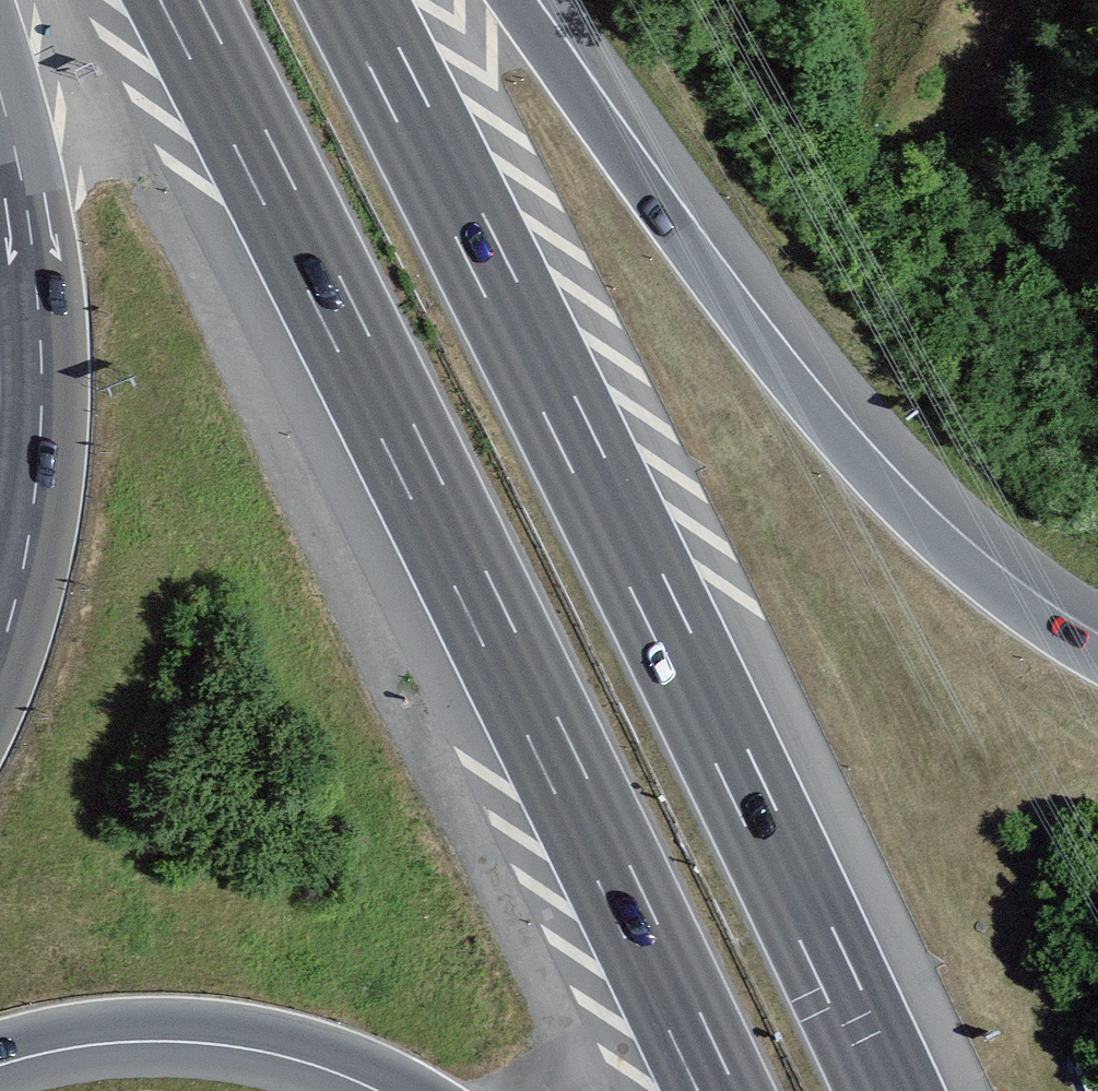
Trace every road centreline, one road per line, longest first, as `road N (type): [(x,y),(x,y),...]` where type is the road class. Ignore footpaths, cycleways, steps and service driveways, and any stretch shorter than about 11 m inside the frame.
road 1 (motorway): [(180,0),(717,1090)]
road 2 (motorway): [(890,1090),(355,0)]
road 3 (motorway): [(1097,659),(1045,629),(935,542),(875,482),(700,266),(513,0)]
road 4 (motorway): [(0,95),(29,229),(41,423),(26,552),(0,652)]
road 5 (motorway): [(0,1044),(124,1019),(198,1021),(341,1051),(422,1090)]

